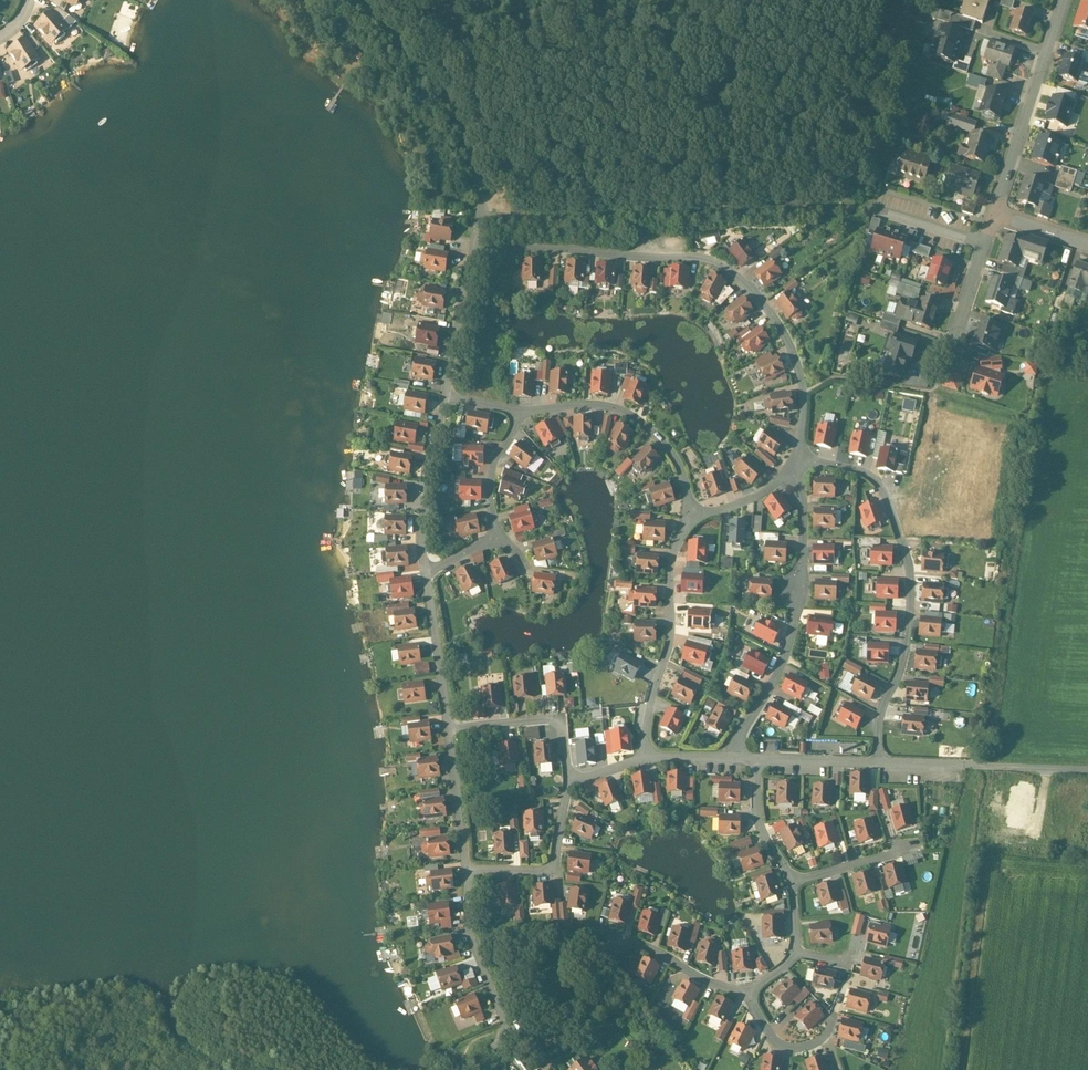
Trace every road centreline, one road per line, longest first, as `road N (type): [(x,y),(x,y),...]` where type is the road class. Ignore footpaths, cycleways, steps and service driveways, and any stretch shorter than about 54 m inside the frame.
road 1 (residential): [(471,255),(534,248),(715,263),(762,302),(791,346),(806,394),(798,459)]
road 2 (residential): [(758,759),(763,833),(792,880),(796,941),(785,968),(750,990),(733,990),(636,943),(610,943)]
road 3 (residential): [(798,459),(844,466),(880,487),(910,569),(907,639),(880,718),(878,762)]
road 4 (residential): [(736,758),(785,655),(800,591),(803,502),(790,473)]
road 5 (residential): [(690,515),(674,552),(671,630),(646,758)]
road 6 (residential): [(519,411),(592,406),(636,418),(683,472),(690,515)]
road 7 (residential): [(994,212),(1063,0)]
road 8 (track): [(716,0),(726,214)]
road 9 (residential): [(878,762),(1087,771)]
road 10 (residential): [(569,778),(554,871),(466,871)]
road 11 (residential): [(446,395),(423,523),(425,570)]
road 12 (residential): [(448,729),(561,719),(569,778)]
road 13 (residential): [(466,871),(475,952),(511,1032)]
road 14 (residential): [(425,570),(448,729)]
road 15 (residential): [(448,729),(466,871)]
road 16 (residential): [(471,255),(446,395)]
road 17 (residential): [(519,411),(491,481),(498,535)]
road 18 (residential): [(984,243),(867,208)]
road 19 (residential): [(758,759),(878,762)]

